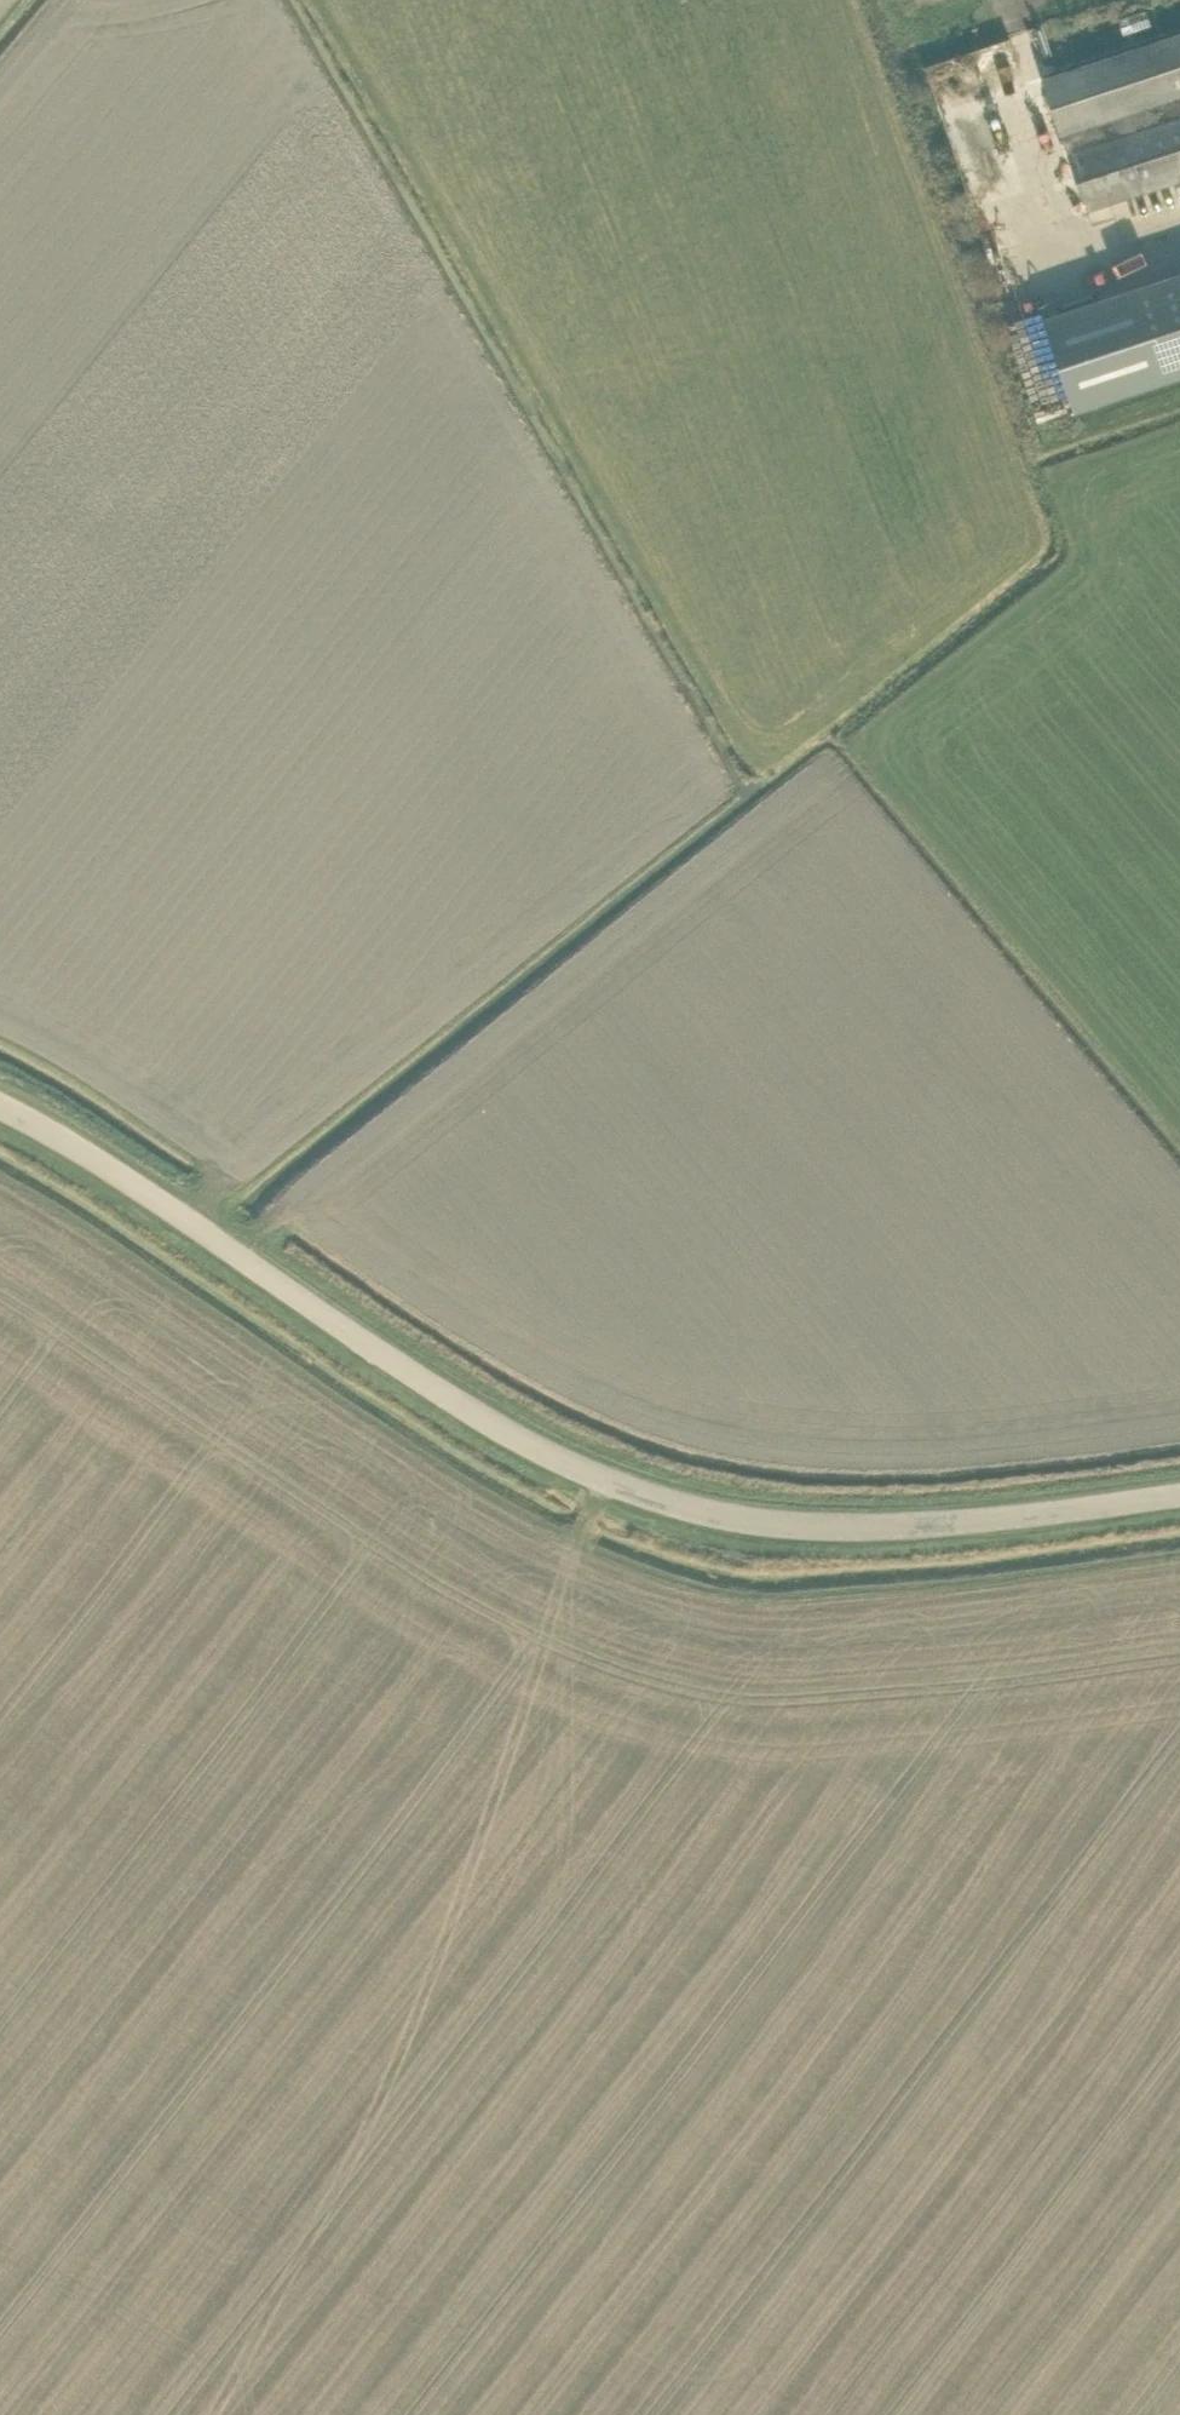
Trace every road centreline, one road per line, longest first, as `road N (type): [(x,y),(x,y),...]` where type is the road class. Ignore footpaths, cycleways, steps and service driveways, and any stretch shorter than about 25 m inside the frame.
road 1 (tertiary): [(1179,1498),(929,1532),(790,1534),(647,1507),(506,1439),(115,1178),(0,1117)]

